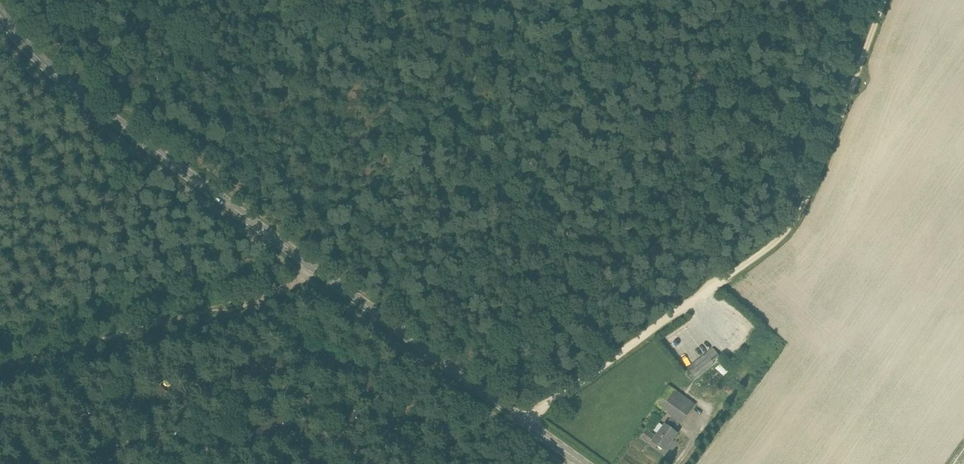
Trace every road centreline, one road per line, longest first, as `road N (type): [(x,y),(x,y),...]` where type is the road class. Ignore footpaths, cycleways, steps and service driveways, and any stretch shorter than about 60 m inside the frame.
road 1 (tertiary): [(584,463),(41,68),(0,24)]
road 2 (track): [(886,0),(791,227),(522,419),(515,433)]
road 3 (track): [(0,366),(309,282)]

